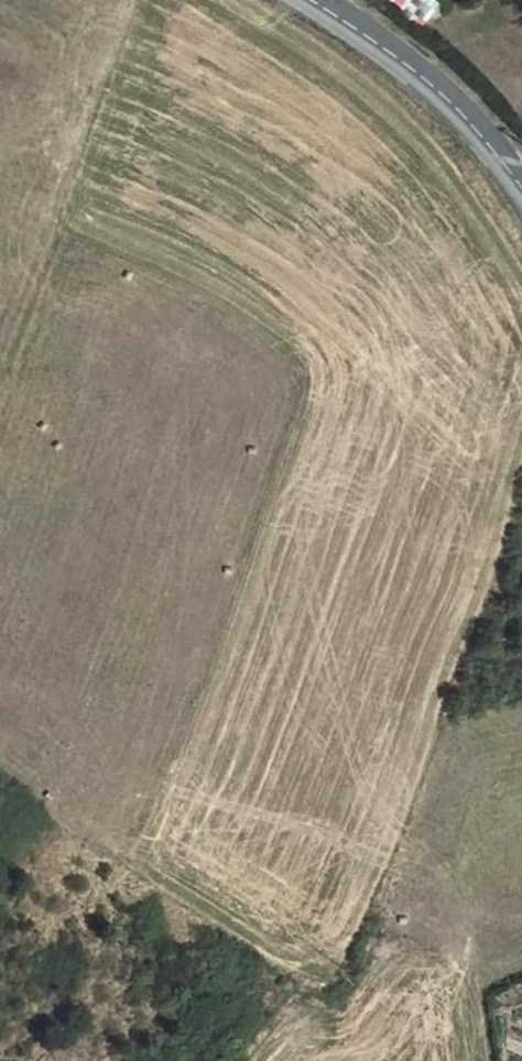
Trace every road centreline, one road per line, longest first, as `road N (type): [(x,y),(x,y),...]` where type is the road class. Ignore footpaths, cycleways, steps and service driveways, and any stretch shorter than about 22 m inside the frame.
road 1 (secondary): [(521,192),(473,124),(384,42),(323,0)]

